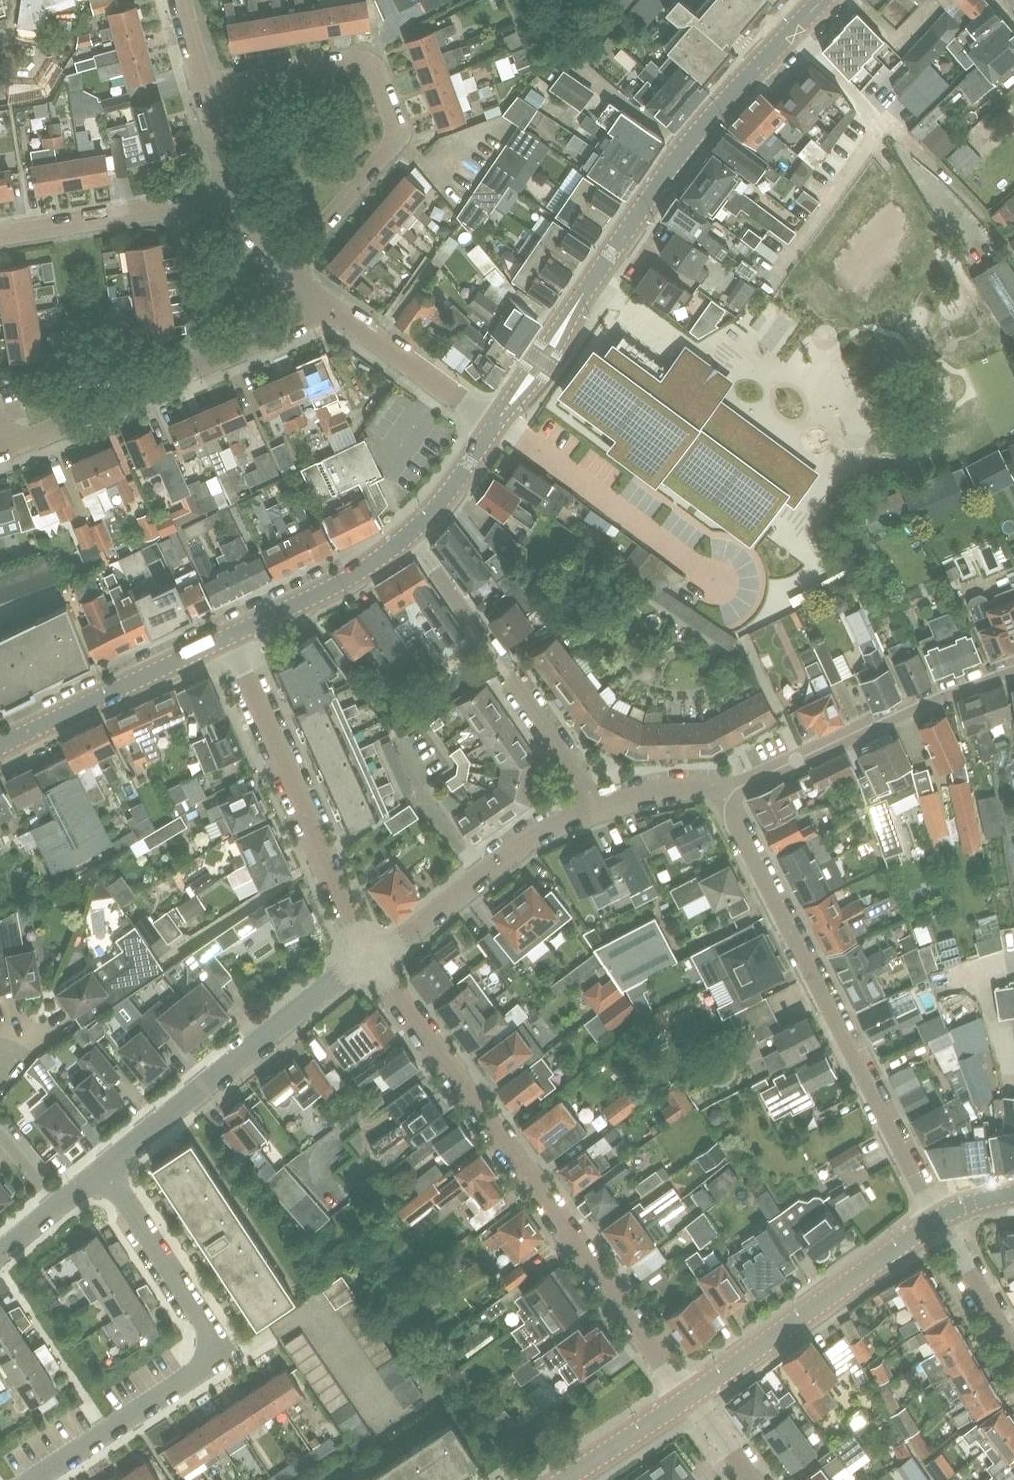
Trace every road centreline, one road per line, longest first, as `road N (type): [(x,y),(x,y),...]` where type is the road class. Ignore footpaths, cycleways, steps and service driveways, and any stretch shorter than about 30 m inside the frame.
road 1 (residential): [(691,1394),(370,959)]
road 2 (tertiary): [(497,424),(638,215),(736,90),(822,0)]
road 3 (residential): [(938,1218),(718,789)]
road 4 (residential): [(34,1479),(205,1365),(214,1351),(211,1334),(103,1169)]
road 5 (unclassified): [(288,265),(393,144),(396,125),(377,74),(345,60),(205,85)]
road 6 (residential): [(370,959),(225,638)]
road 7 (residential): [(370,959),(103,1169)]
road 8 (residential): [(603,806),(409,533)]
road 9 (residential): [(1013,664),(718,789)]
road 10 (tertiary): [(691,1394),(938,1218)]
road 11 (residential): [(603,806),(526,841),(370,959)]
road 12 (tertiary): [(0,747),(225,638)]
road 13 (residential): [(0,449),(206,362)]
road 14 (tertiary): [(225,638),(363,570),(409,533)]
road 15 (residential): [(497,424),(322,303)]
road 16 (residential): [(0,235),(180,207)]
road 17 (residential): [(206,362),(180,207)]
road 18 (tertiary): [(561,1479),(691,1394)]
road 19 (residential): [(1013,1352),(938,1218)]
road 20 (tertiary): [(409,533),(497,424)]
road 21 (residential): [(206,362),(322,303)]

